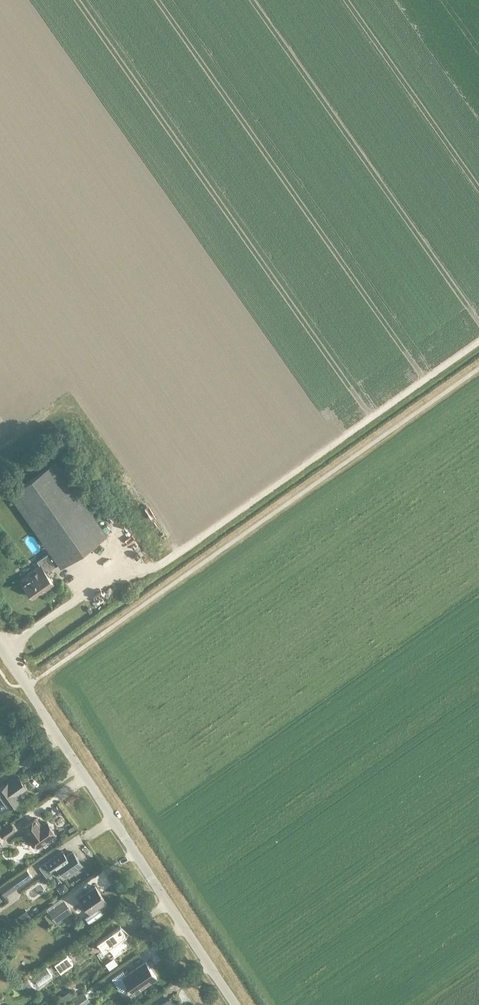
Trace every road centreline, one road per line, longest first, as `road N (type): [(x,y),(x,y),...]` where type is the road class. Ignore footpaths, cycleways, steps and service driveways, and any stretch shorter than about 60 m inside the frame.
road 1 (tertiary): [(236,1004),(0,647)]

